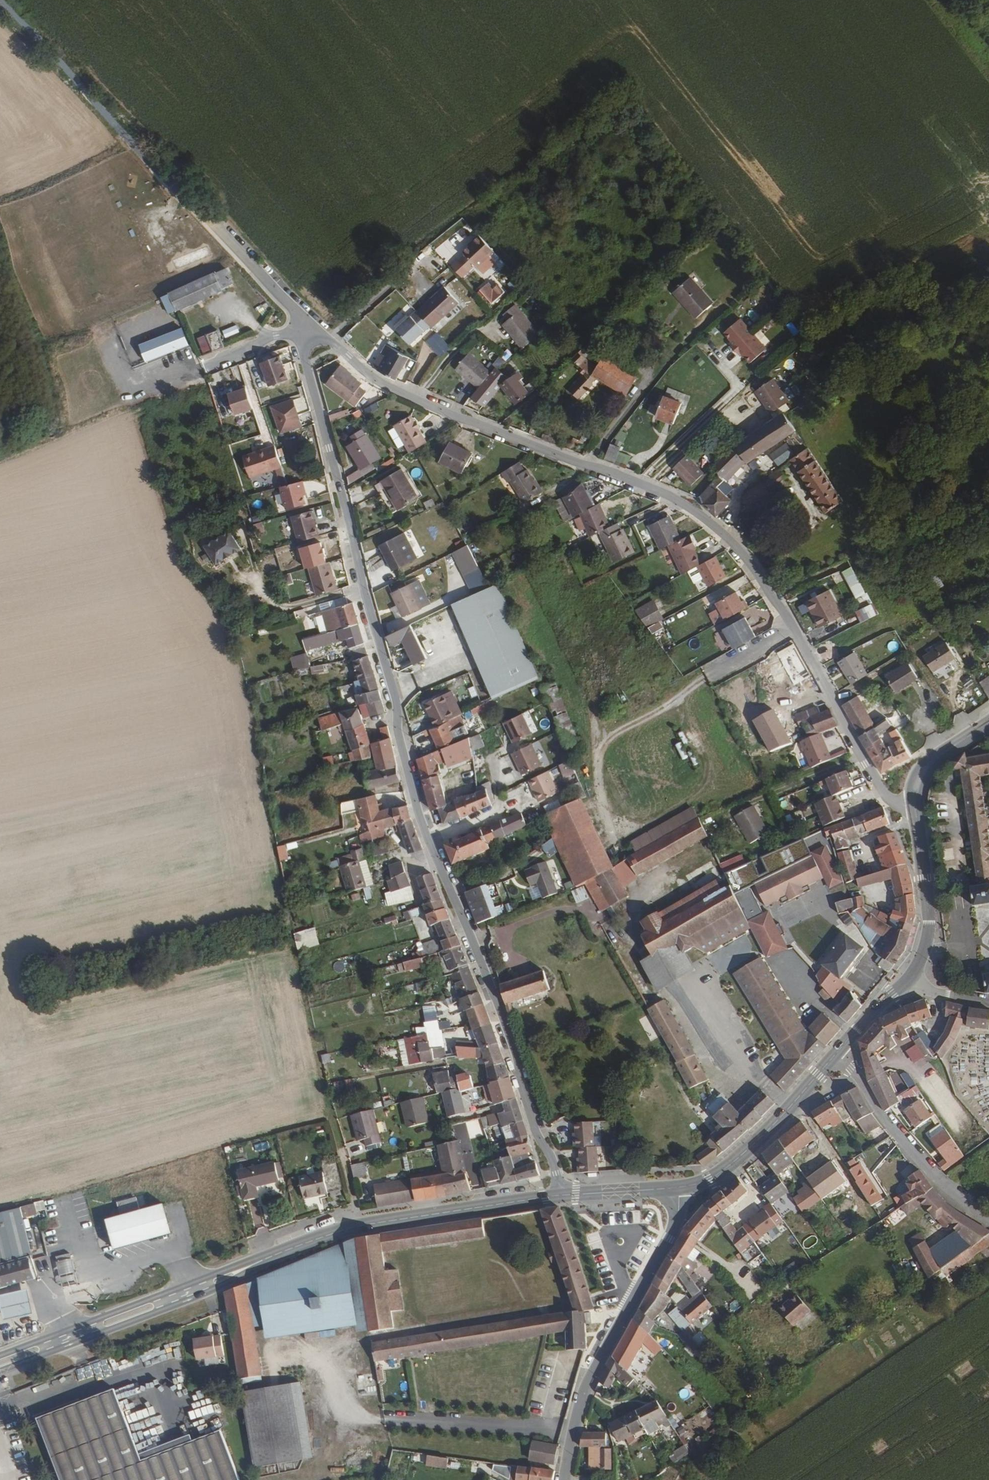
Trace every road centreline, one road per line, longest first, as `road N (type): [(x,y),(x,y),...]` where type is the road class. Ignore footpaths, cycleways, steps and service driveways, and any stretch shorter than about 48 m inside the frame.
road 1 (residential): [(306,324),(379,382),(663,493),(722,532),(758,572),(883,791),(915,815)]
road 2 (residential): [(428,839),(305,359),(306,324)]
road 3 (track): [(0,3),(306,324)]
road 4 (residential): [(563,1196),(535,1133),(500,1008),(428,839)]
road 5 (tertiary): [(567,1479),(583,1399),(678,1219),(680,1188)]
road 6 (secondary): [(0,1370),(214,1288),(288,1249)]
road 7 (secondary): [(288,1249),(0,1353)]
road 8 (secondary): [(288,1249),(350,1228),(563,1196)]
road 9 (residential): [(988,1221),(915,1159),(837,1052)]
road 10 (secondary): [(680,1188),(733,1162),(837,1052)]
road 11 (secondary): [(907,981),(928,942),(915,815)]
road 12 (secondary): [(915,815),(929,764),(988,722)]
road 13 (residential): [(493,762),(497,811),(428,839)]

